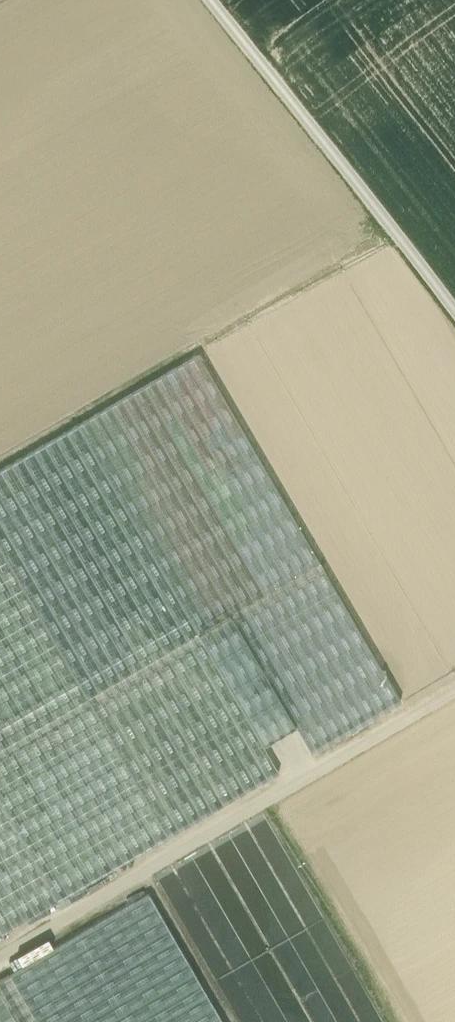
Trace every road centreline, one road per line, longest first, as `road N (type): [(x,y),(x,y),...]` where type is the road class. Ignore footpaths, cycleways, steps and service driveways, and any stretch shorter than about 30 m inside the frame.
road 1 (unclassified): [(0,961),(454,691)]
road 2 (unclassified): [(210,0),(454,318)]

